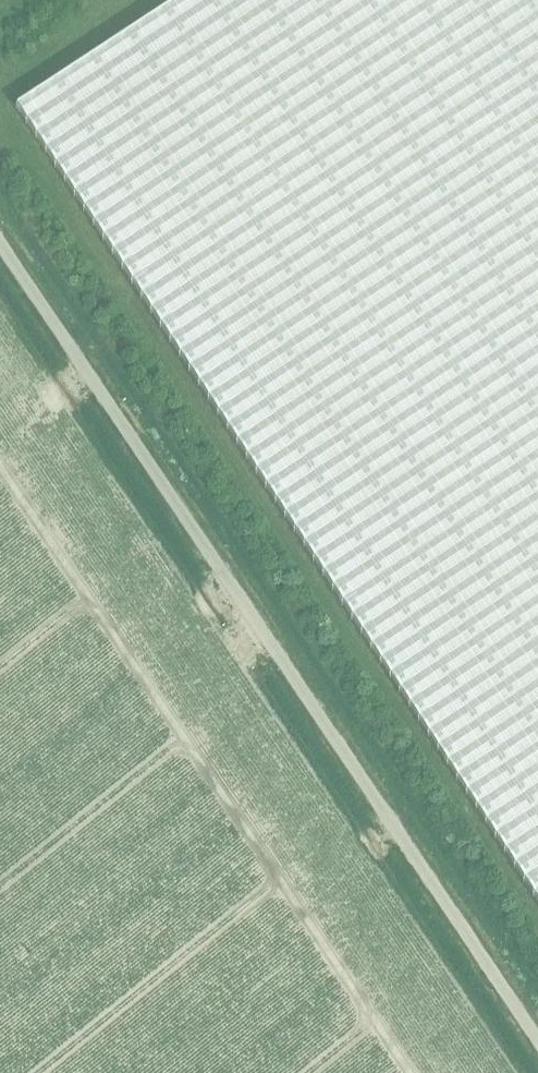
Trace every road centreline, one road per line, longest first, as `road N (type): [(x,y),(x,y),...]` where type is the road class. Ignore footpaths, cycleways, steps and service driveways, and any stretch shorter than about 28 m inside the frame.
road 1 (unclassified): [(537,1041),(0,245)]

